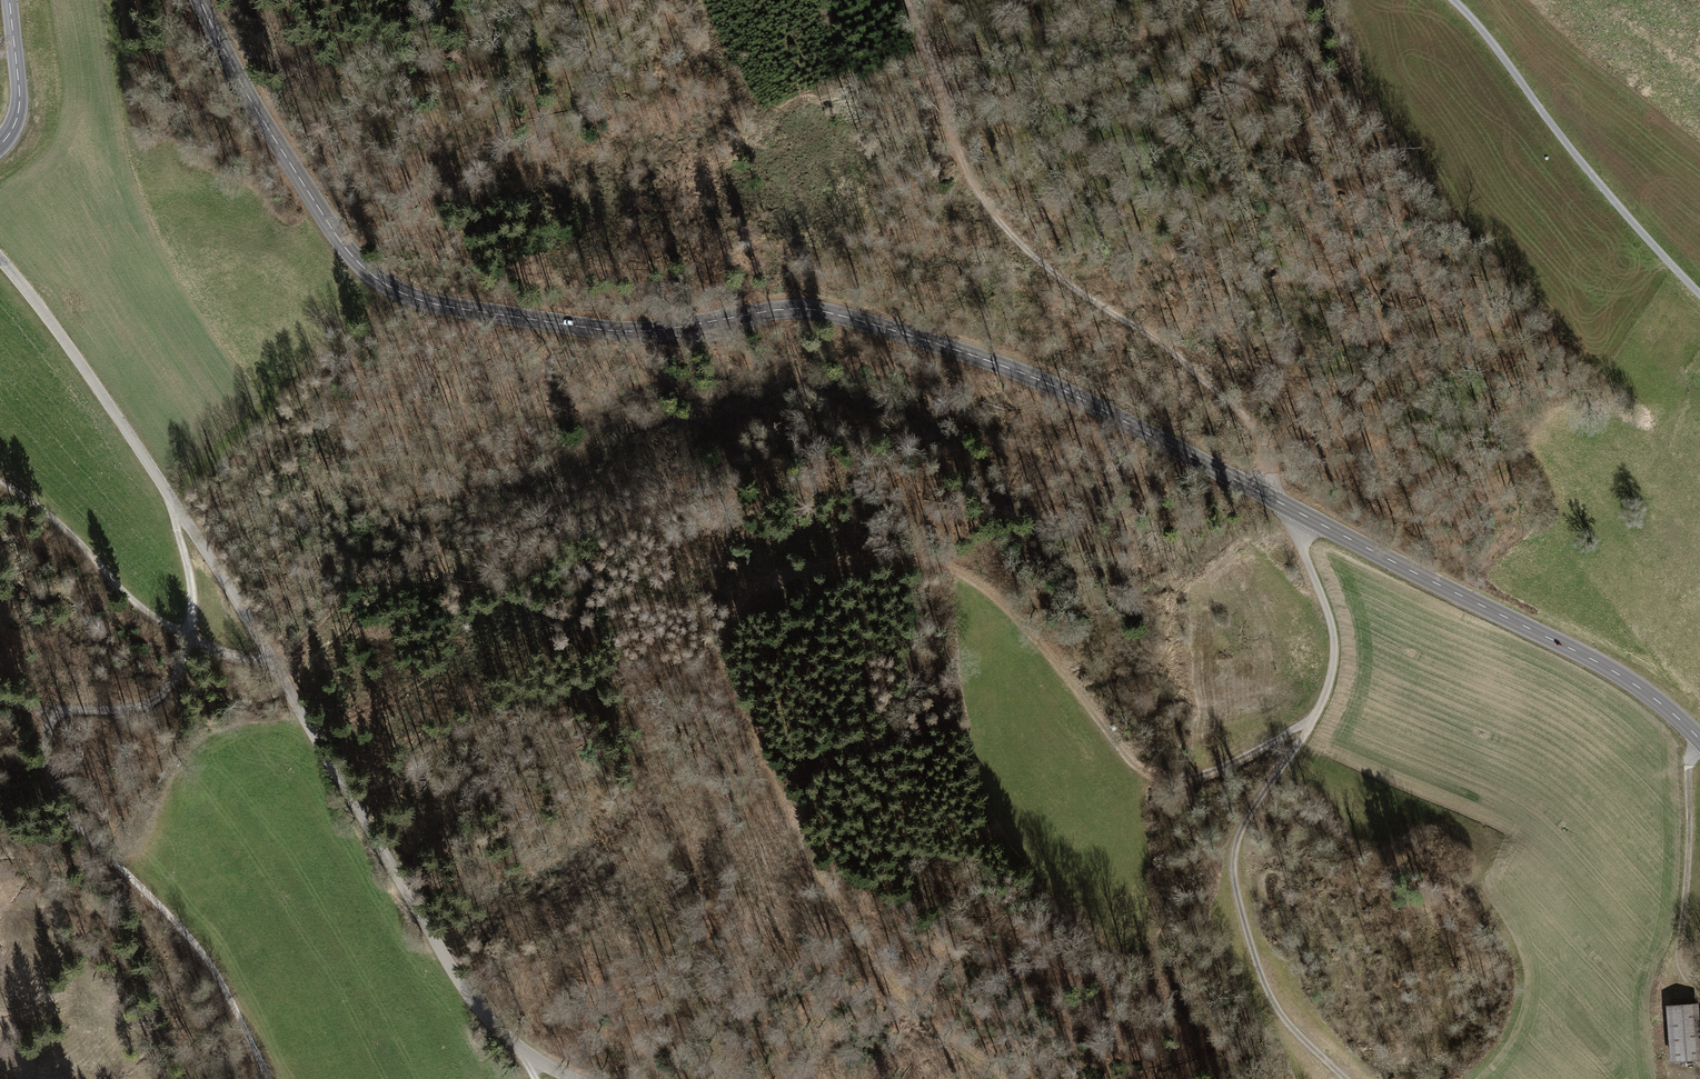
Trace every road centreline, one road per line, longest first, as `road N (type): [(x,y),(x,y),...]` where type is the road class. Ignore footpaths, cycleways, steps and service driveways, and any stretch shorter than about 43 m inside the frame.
road 1 (tertiary): [(200,0),(333,233),(373,277),(425,302),(639,330),(771,311),(856,319),(1046,382),(1291,507)]
road 2 (unclassified): [(583,1078),(525,1060),(481,1010),(233,585),(0,258)]
road 3 (track): [(804,799),(786,810),(724,671),(728,625),(751,592),(791,570),(893,558),(949,566),(1000,594),(1150,773),(1197,776),(1316,718)]
road 4 (track): [(272,1078),(211,965),(57,801),(45,758),(45,711),(145,704),(186,659),(193,602),(180,510)]
road 5 (track): [(905,0),(958,146),(989,204),(1027,248),(1251,418),(1266,450),(1273,499)]
road 6 (unclassified): [(1291,507),(1332,619),(1332,679),(1236,841),(1234,872),(1256,964),(1279,1010),(1345,1078)]
road 7 (tertiary): [(1291,507),(1579,651),(1647,691),(1699,737)]
road 8 (unclassified): [(1454,0),(1699,290)]
road 9 (track): [(279,669),(376,561),(449,497),(547,462)]
road 10 (track): [(275,660),(240,660),(162,623),(62,526),(0,481)]
road 11 (track): [(1680,990),(1688,768),(1699,740)]
road 12 (track): [(786,810),(869,948),(911,1000)]
road 13 (tertiary): [(0,145),(20,99),(9,0)]

